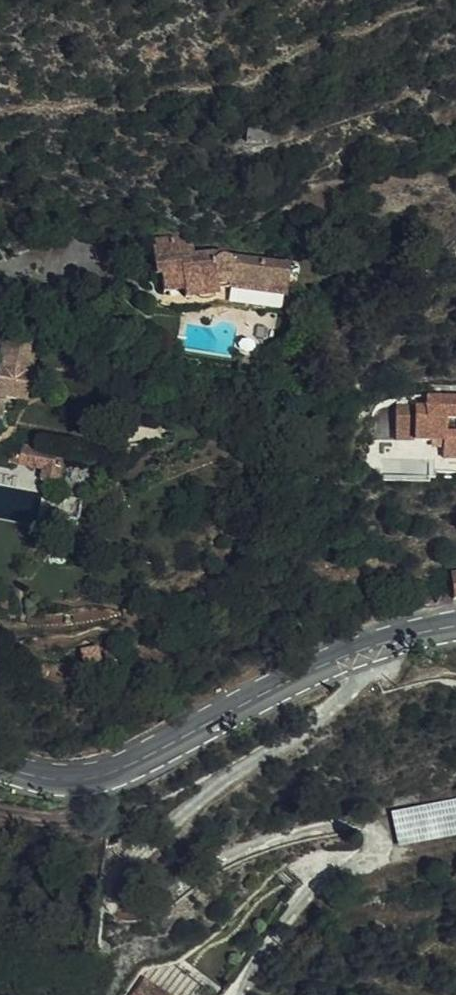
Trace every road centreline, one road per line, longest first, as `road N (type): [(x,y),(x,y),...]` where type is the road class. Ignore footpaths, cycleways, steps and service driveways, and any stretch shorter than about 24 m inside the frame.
road 1 (secondary): [(0,764),(80,781),(119,770),(315,667),(455,624)]

